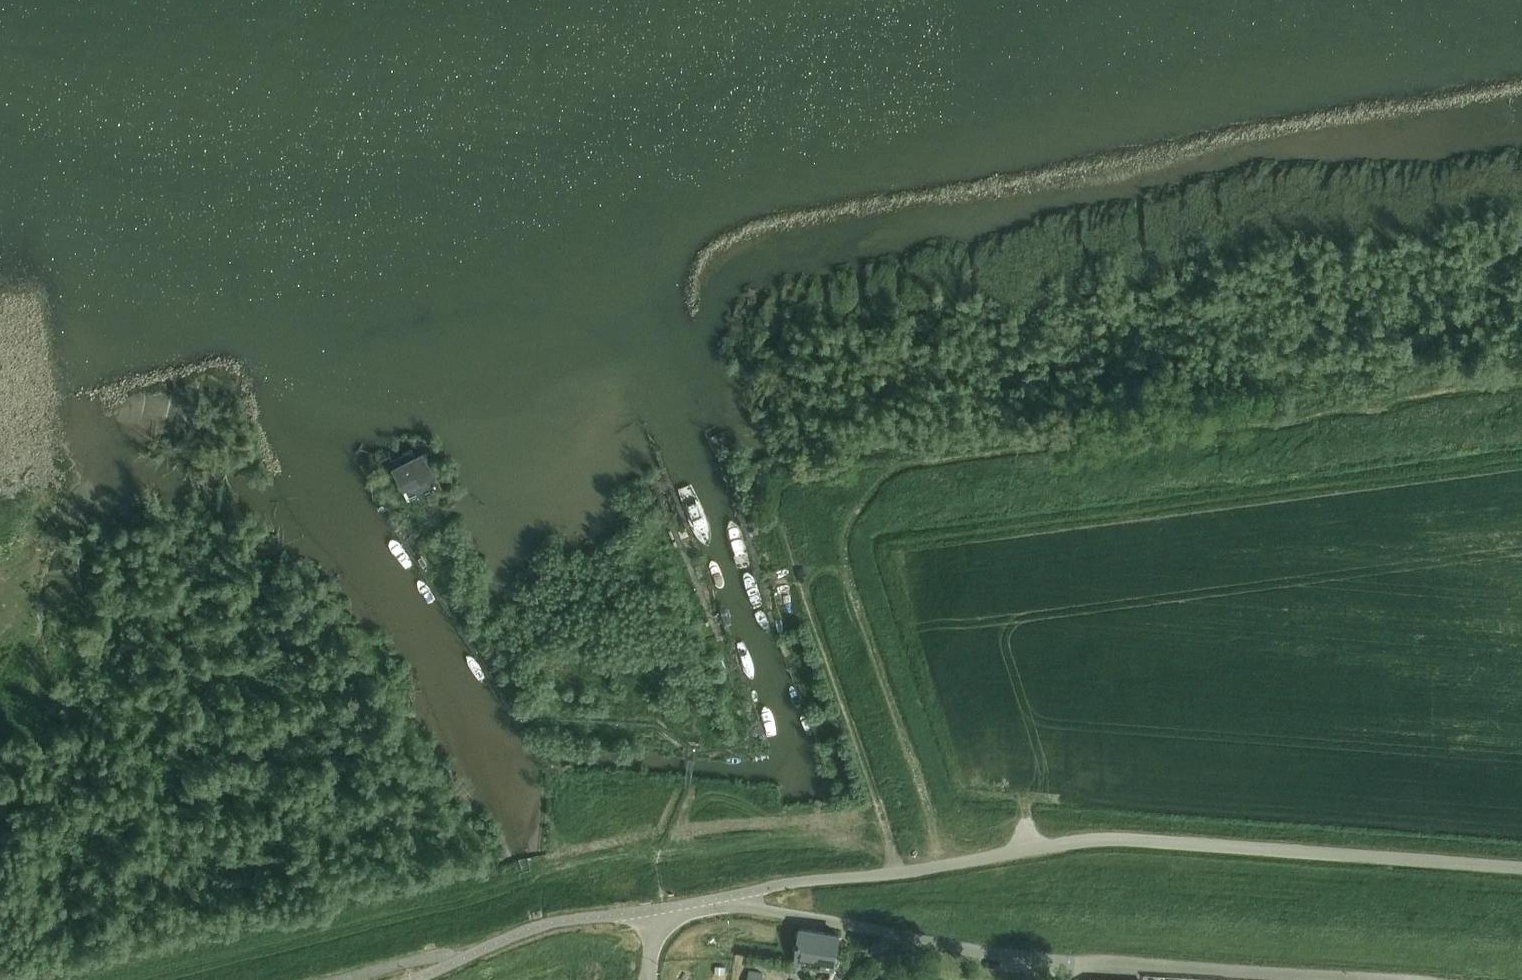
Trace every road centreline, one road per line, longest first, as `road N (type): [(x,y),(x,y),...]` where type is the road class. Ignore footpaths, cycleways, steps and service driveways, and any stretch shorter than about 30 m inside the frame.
road 1 (residential): [(1073,962),(732,898)]
road 2 (residential): [(1381,979),(1073,962)]

